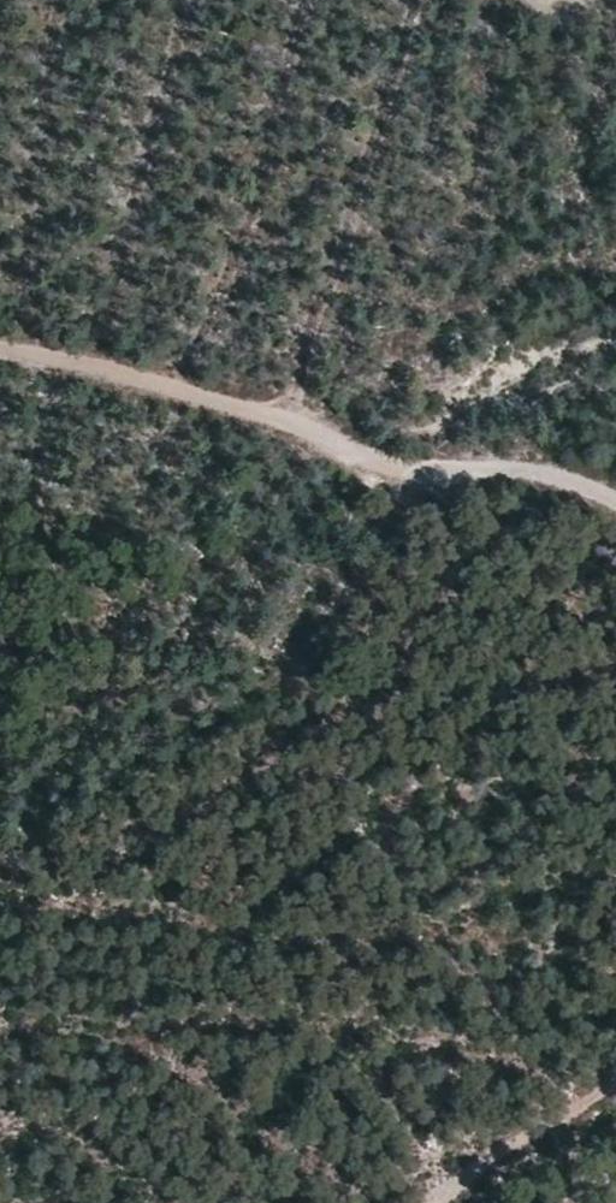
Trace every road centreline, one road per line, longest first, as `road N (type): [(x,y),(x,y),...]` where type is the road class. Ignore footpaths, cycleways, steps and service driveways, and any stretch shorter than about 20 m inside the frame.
road 1 (track): [(615,510),(500,453),(382,468),(272,392),(0,348)]

